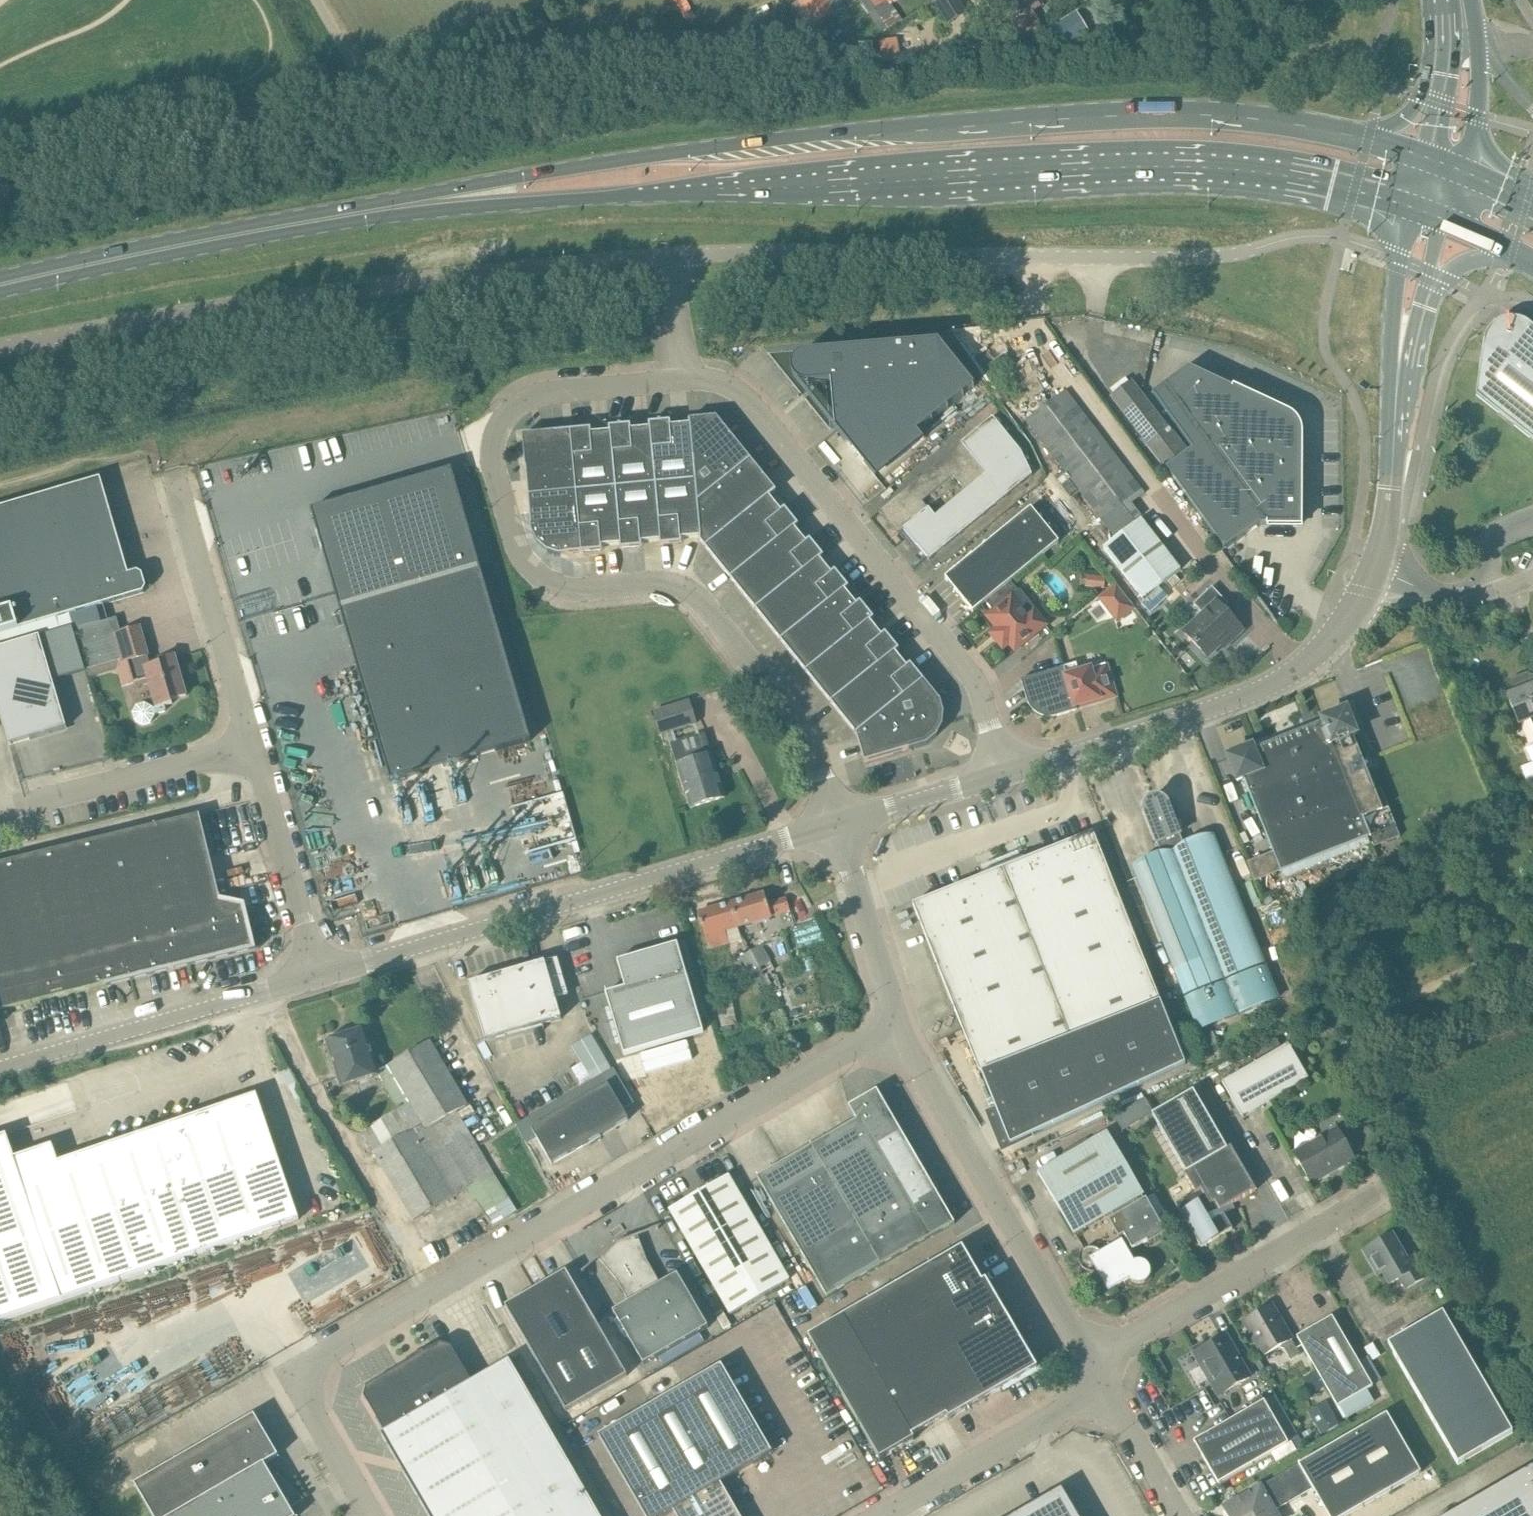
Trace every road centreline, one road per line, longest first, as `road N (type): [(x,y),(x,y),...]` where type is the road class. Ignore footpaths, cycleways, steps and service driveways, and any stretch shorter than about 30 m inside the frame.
road 1 (primary): [(419,203),(548,203),(1131,168),(1270,174),(1412,207)]
road 2 (primary): [(1368,138),(1227,117),(1051,119),(693,152),(548,171),(419,203)]
road 3 (unclassified): [(895,1023),(316,1358),(306,1372),(308,1407),(371,1515)]
road 4 (unclassified): [(676,377),(542,391),(514,404),(497,424),(492,448),(511,531),(530,567),(553,587),(579,592),(650,585),(679,589),(699,603),(804,739),(833,827)]
road 5 (unclassified): [(0,352),(342,295),(664,258)]
road 6 (unclassified): [(664,258),(1191,258),(1272,242)]
road 7 (unclassified): [(314,976),(833,827)]
road 8 (unclassified): [(1006,777),(991,720),(963,668),(750,404),(726,386),(676,377)]
road 9 (unclassified): [(1006,777),(1272,687),(1329,644),(1371,579)]
road 10 (primary): [(0,286),(419,203)]
road 11 (unclassified): [(1095,1374),(895,1023)]
road 12 (unclassified): [(1095,1374),(1397,1167)]
road 13 (unclassified): [(0,1069),(314,976)]
road 14 (unclassified): [(878,1515),(1065,1405),(1095,1374)]
road 15 (unclassified): [(0,806),(248,754)]
road 16 (unclassified): [(248,754),(185,514)]
road 17 (unclassified): [(314,976),(248,754)]
road 18 (unclassified): [(1412,207),(1391,351),(1395,413)]
road 19 (unclassified): [(895,1023),(833,827)]
road 20 (unclassified): [(833,827),(1006,777)]
road 21 (unclassified): [(1371,579),(1391,487),(1395,413)]
road 22 (primary): [(1463,165),(1478,116),(1472,0)]
road 23 (unclassified): [(1371,579),(1459,599),(1532,580)]
road 24 (unclassified): [(1177,1515),(1095,1374)]
road 25 (unclassified): [(1395,413),(1424,288)]

